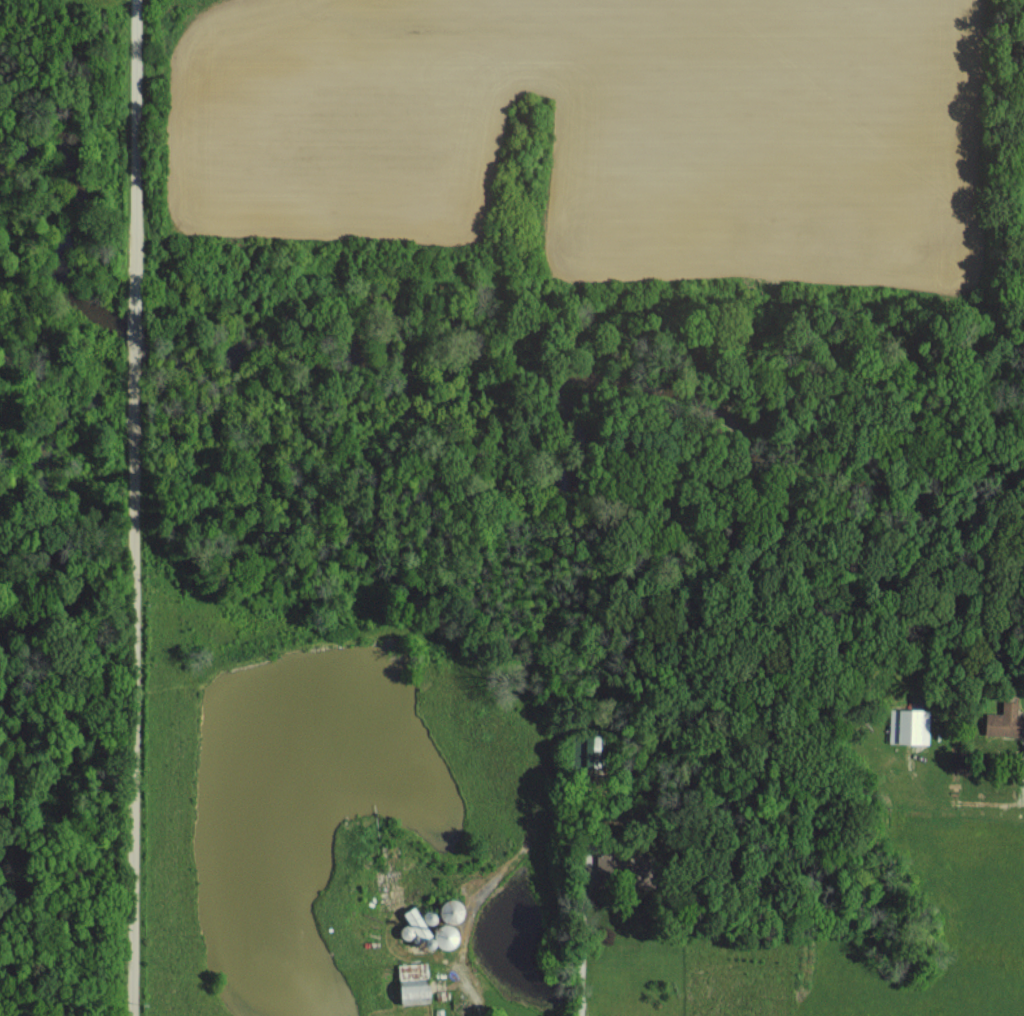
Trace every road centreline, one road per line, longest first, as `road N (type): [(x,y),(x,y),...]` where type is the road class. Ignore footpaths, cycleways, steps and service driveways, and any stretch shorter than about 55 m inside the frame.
road 1 (residential): [(127,1015),(155,268),(149,0)]

